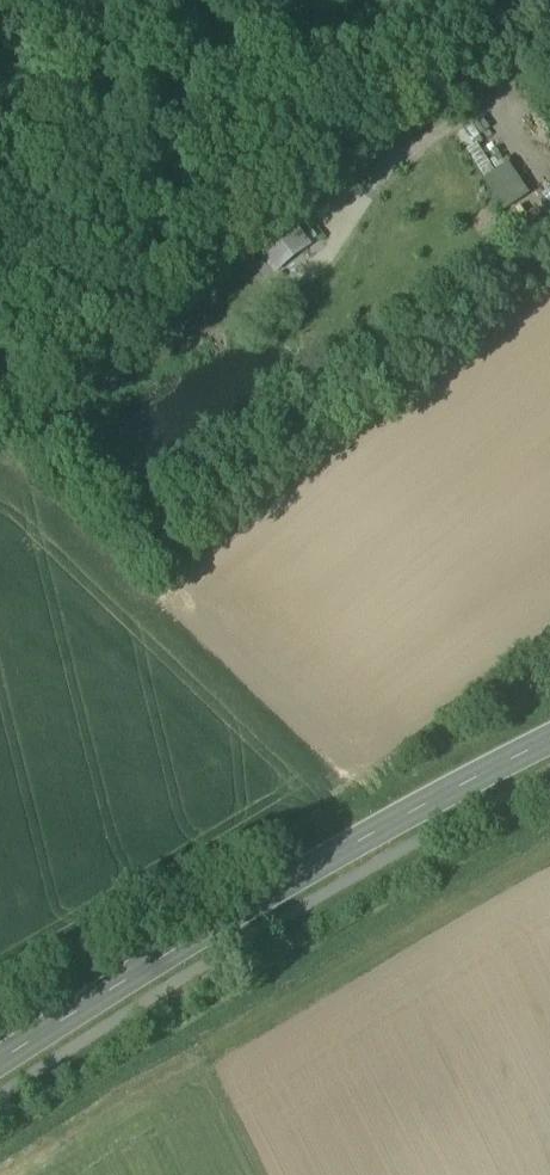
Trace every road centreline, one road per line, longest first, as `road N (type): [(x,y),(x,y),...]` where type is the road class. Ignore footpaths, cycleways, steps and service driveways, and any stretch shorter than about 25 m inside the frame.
road 1 (secondary): [(0,1062),(161,953),(549,742)]

